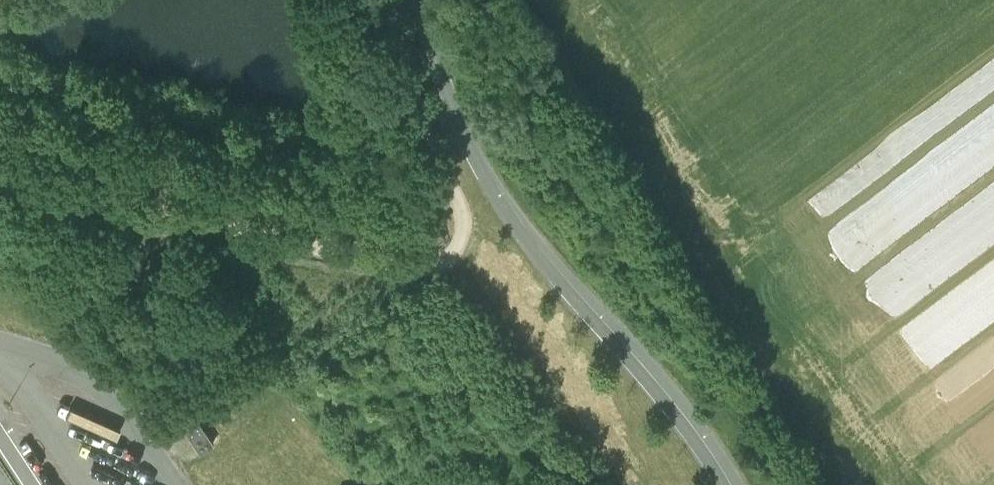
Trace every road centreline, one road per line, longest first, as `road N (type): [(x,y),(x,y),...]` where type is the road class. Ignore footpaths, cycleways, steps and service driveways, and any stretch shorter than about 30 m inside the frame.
road 1 (motorway): [(731,484),(476,158),(453,107),(425,0)]

